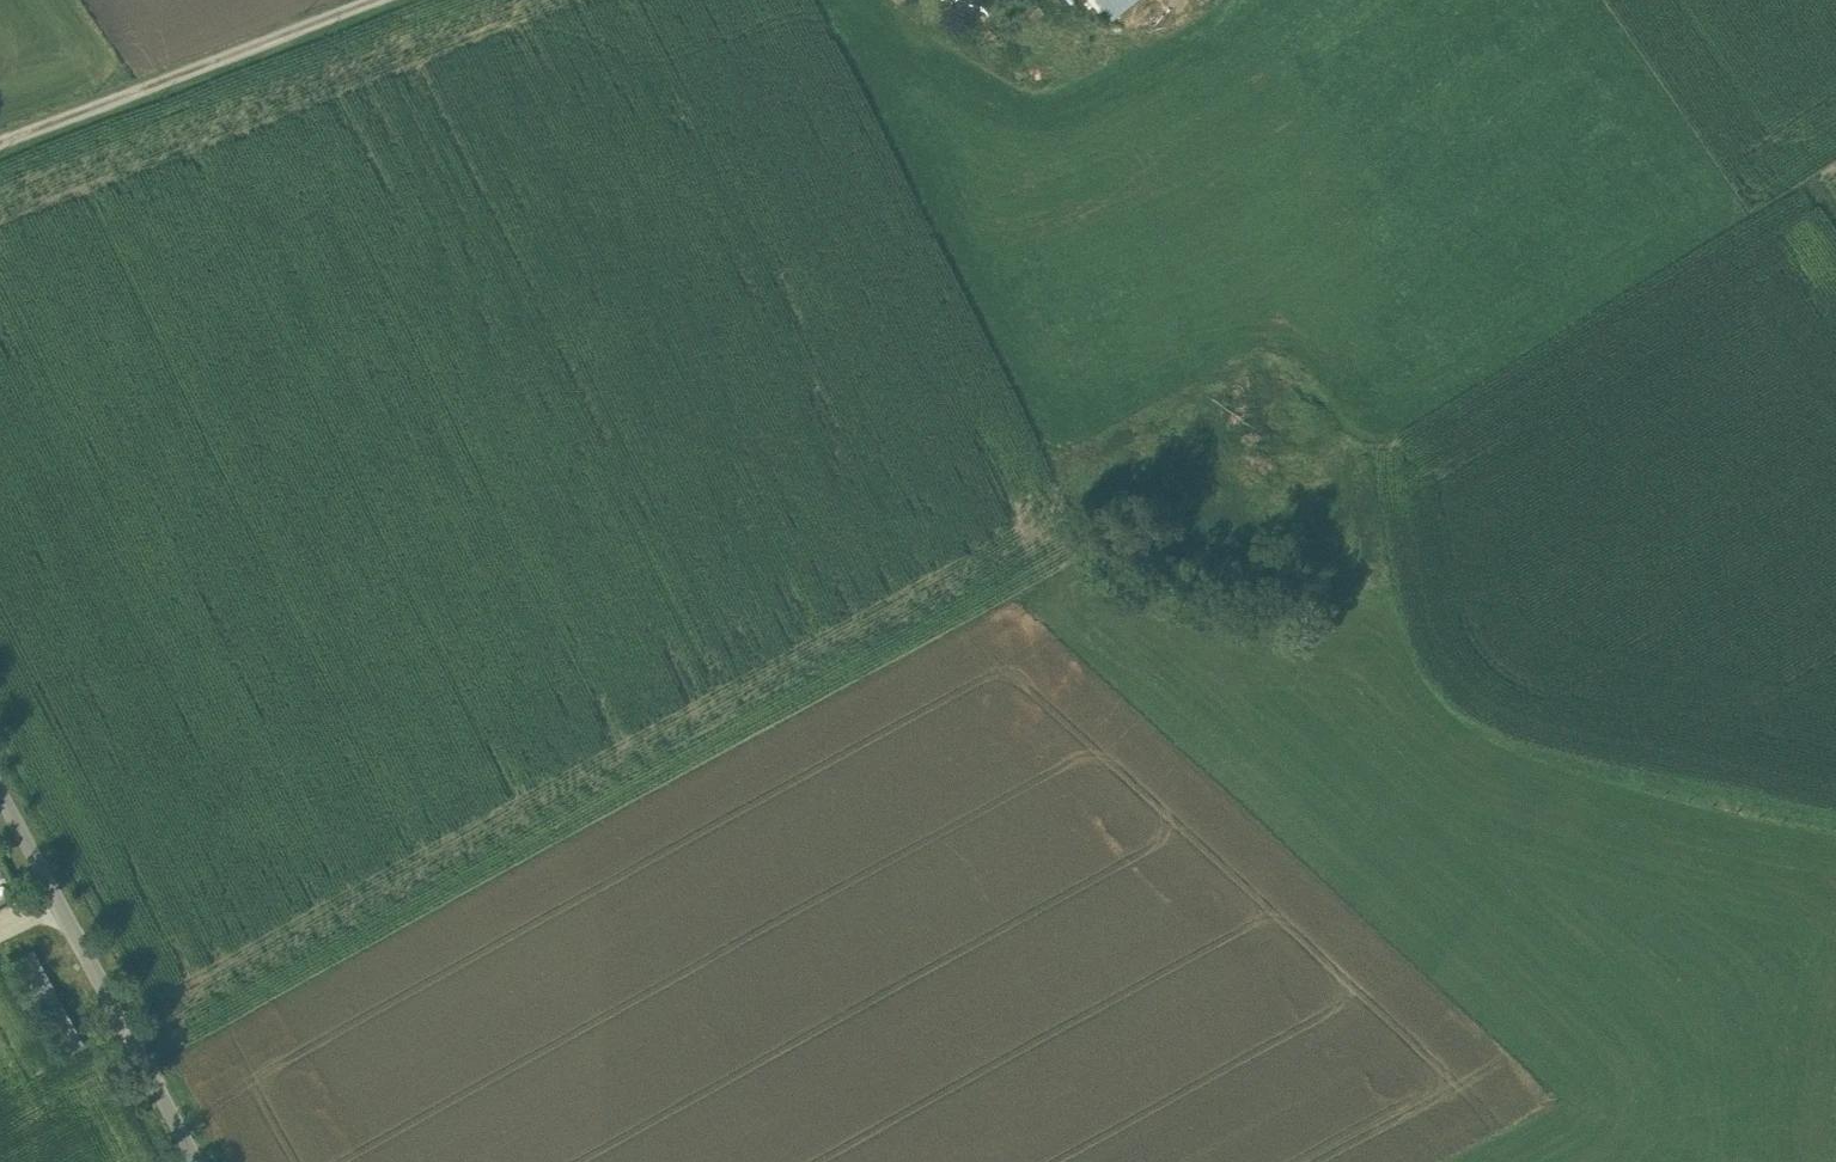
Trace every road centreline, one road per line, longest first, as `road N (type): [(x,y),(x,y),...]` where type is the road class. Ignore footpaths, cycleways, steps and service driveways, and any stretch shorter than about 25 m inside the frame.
road 1 (unclassified): [(0,799),(194,1161)]

